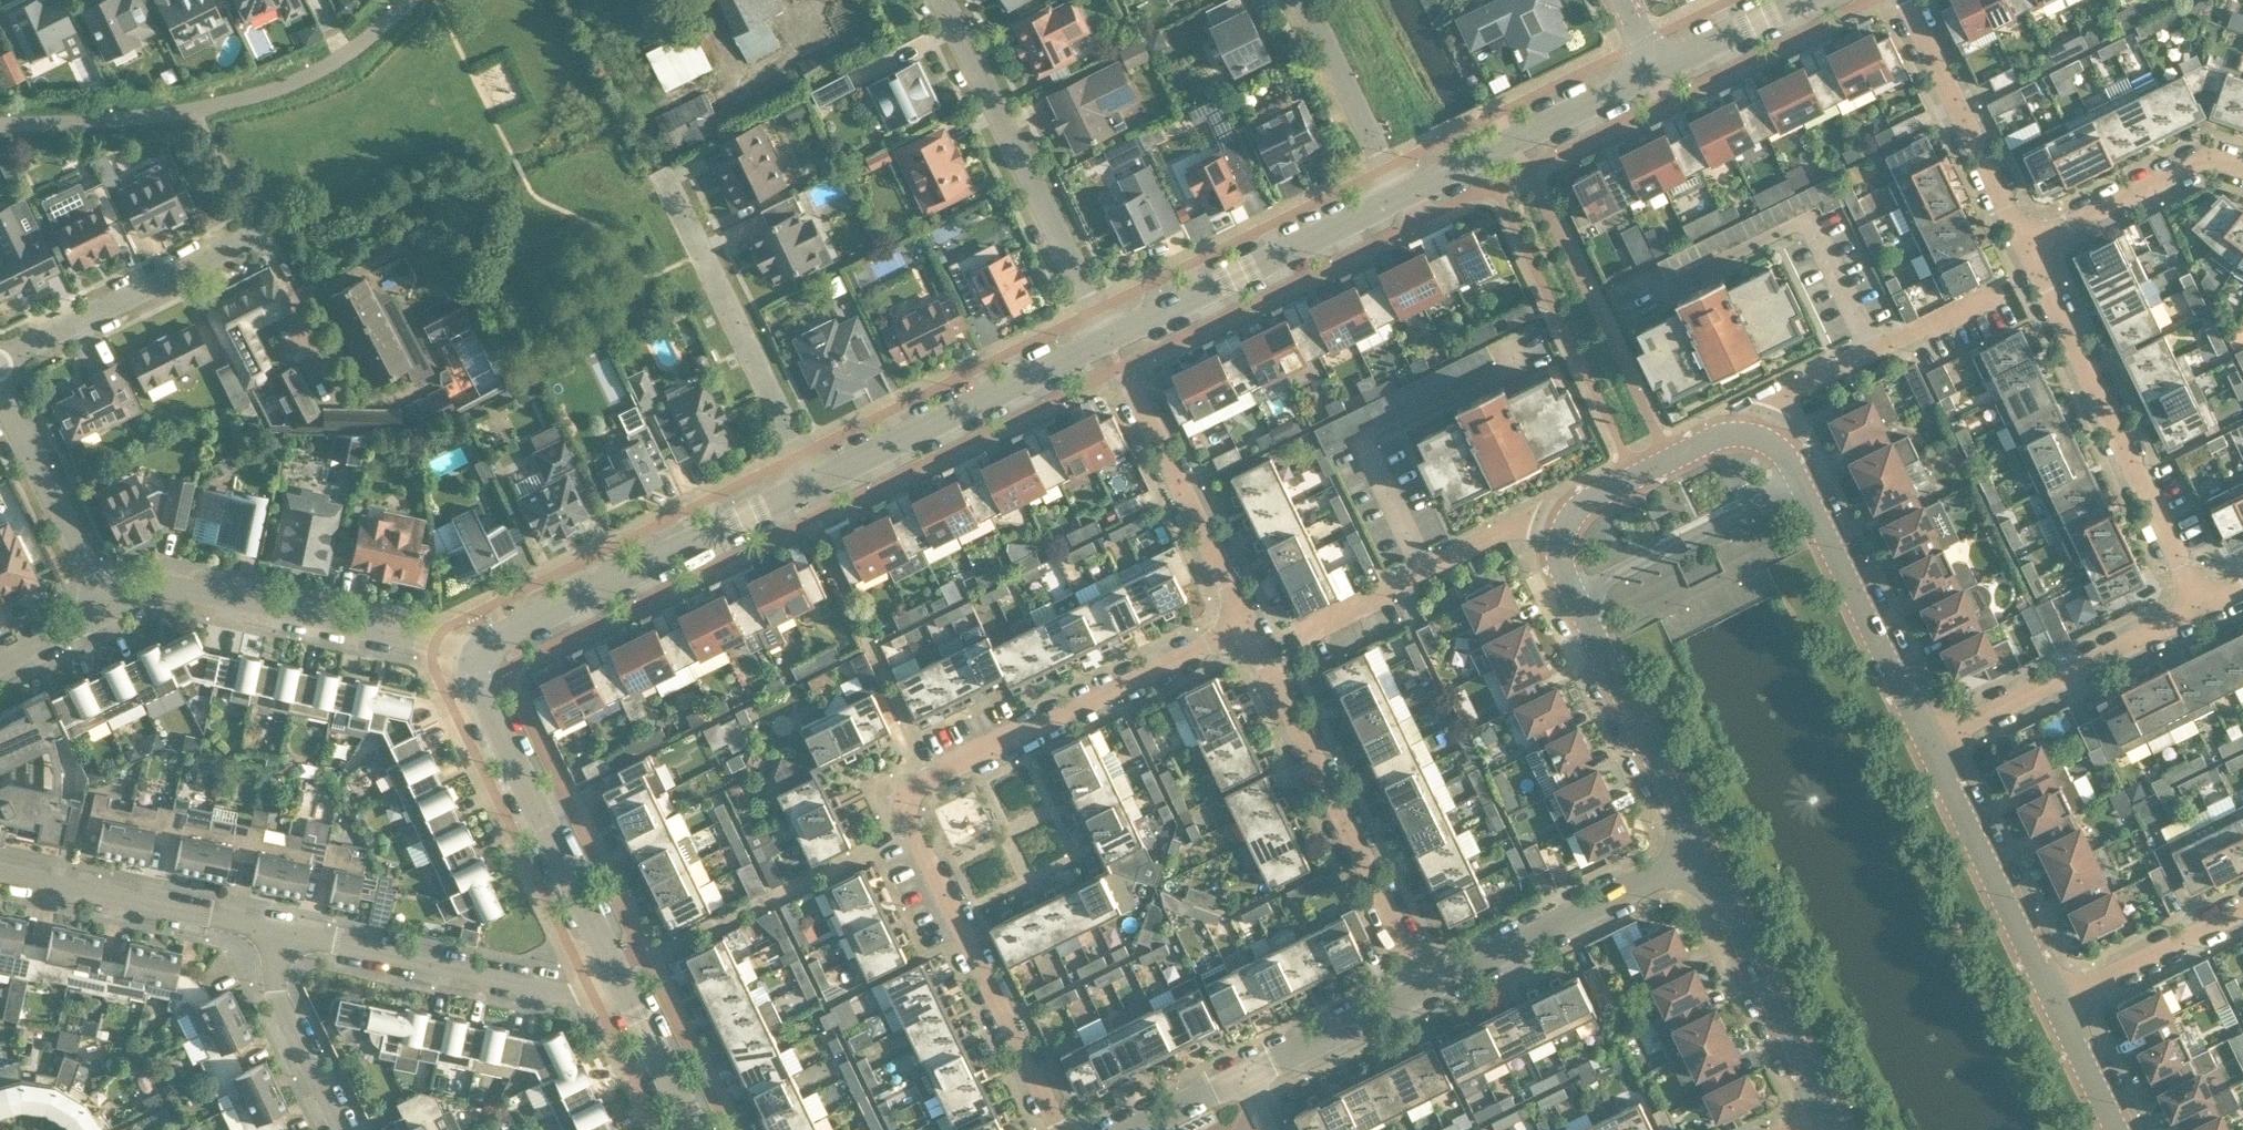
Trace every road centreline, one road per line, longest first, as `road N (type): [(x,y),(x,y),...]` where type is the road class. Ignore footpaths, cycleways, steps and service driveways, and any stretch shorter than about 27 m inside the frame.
road 1 (residential): [(1064,1129),(905,805),(916,785),(1246,624)]
road 2 (residential): [(1425,991),(1246,624)]
road 3 (residential): [(2200,608),(2024,246)]
road 4 (residential): [(477,658),(434,640),(194,593),(105,607)]
road 5 (residential): [(1111,340),(941,0)]
road 6 (tertiary): [(812,481),(514,628),(477,658)]
road 7 (tertiary): [(477,658),(484,696),(625,992)]
road 8 (residential): [(625,992),(589,995),(275,931)]
road 9 (residential): [(1700,856),(1564,575),(1564,531)]
road 10 (residential): [(812,481),(663,177)]
road 11 (tertiary): [(1111,340),(812,481)]
road 12 (tertiary): [(1402,195),(1111,340)]
road 13 (residential): [(1246,624),(1111,340)]
road 14 (residential): [(1425,991),(1700,856)]
road 15 (residential): [(1287,644),(1529,524),(1564,531)]
road 16 (residential): [(1757,440),(1786,394),(2011,285)]
road 17 (residential): [(1928,744),(2200,608)]
road 18 (residential): [(2053,1005),(1928,744)]
road 19 (residential): [(1827,1114),(1700,856)]
road 20 (residential): [(1928,744),(1800,487)]
road 21 (residential): [(0,350),(260,233)]
road 22 (tertiary): [(1657,73),(1402,195)]
road 23 (residential): [(275,931),(0,874)]
road 24 (residential): [(2024,246),(1904,0)]
road 25 (residential): [(105,607),(0,385)]
road 26 (residential): [(2242,169),(2212,158),(2024,246)]
road 27 (residential): [(1564,531),(1586,503),(1668,459),(1724,438),(1757,440)]
road 28 (residential): [(1402,195),(1304,0)]
road 29 (residential): [(344,1129),(276,994),(275,931)]
road 30 (residential): [(2053,1005),(2242,911)]
road 31 (residential): [(1246,1078),(1425,991)]
road 32 (tertiary): [(1807,0),(1657,73)]
road 33 (tertiary): [(625,992),(693,1129)]
road 34 (residential): [(2115,1129),(2053,1005)]

